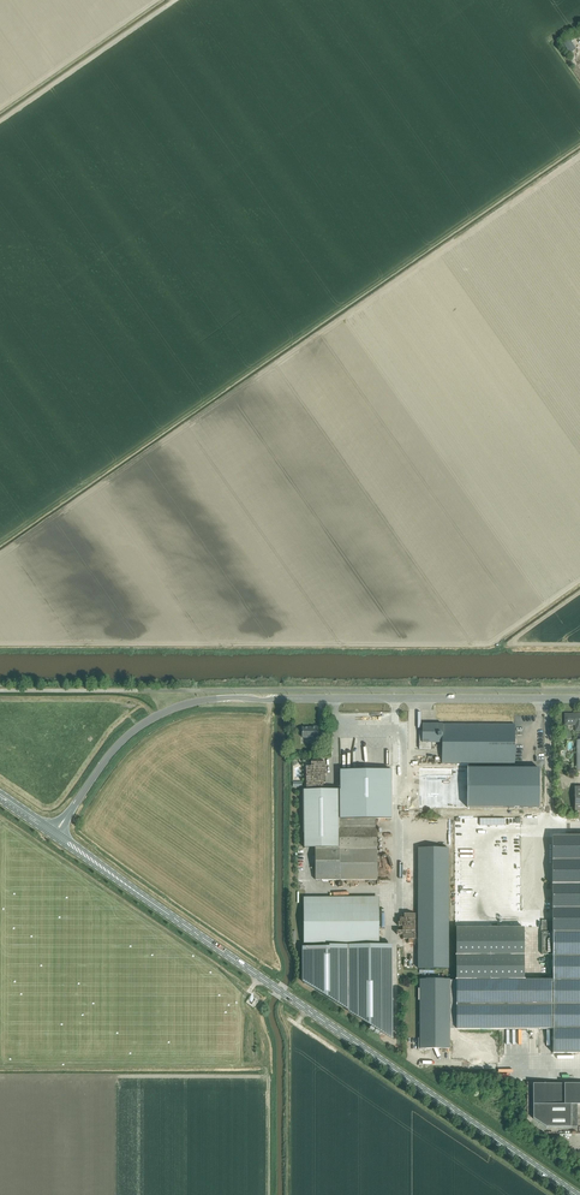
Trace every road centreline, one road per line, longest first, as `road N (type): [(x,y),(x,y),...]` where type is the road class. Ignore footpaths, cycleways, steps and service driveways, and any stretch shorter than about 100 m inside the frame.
road 1 (secondary): [(576,1194),(144,898)]
road 2 (unclassified): [(579,699),(198,701)]
road 3 (unclassified): [(65,819),(127,736),(198,701)]
road 4 (track): [(154,717),(134,698),(17,697)]

